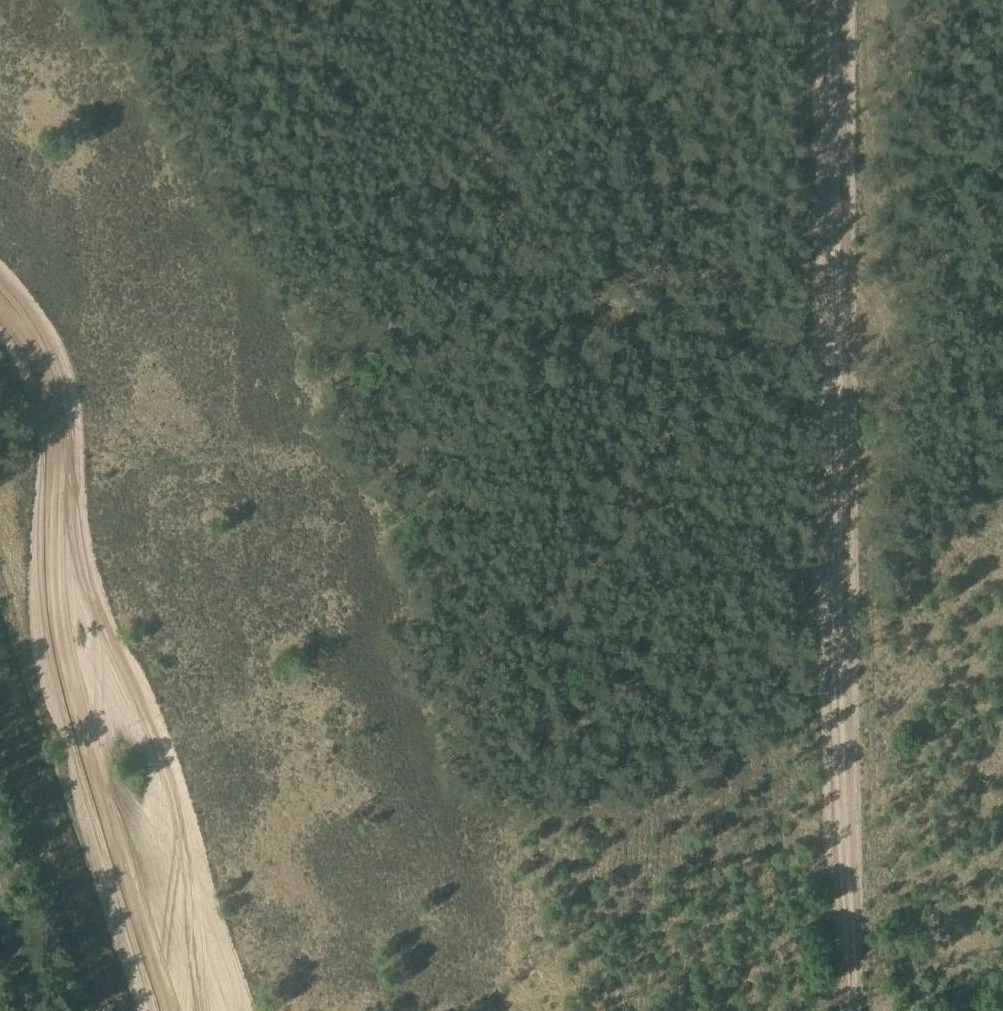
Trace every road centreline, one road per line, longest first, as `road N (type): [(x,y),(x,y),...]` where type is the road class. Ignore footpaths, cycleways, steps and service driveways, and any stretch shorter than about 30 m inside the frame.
road 1 (track): [(839,0),(852,1010)]
road 2 (track): [(162,1010),(108,853),(61,670),(57,479),(42,391),(0,320)]

